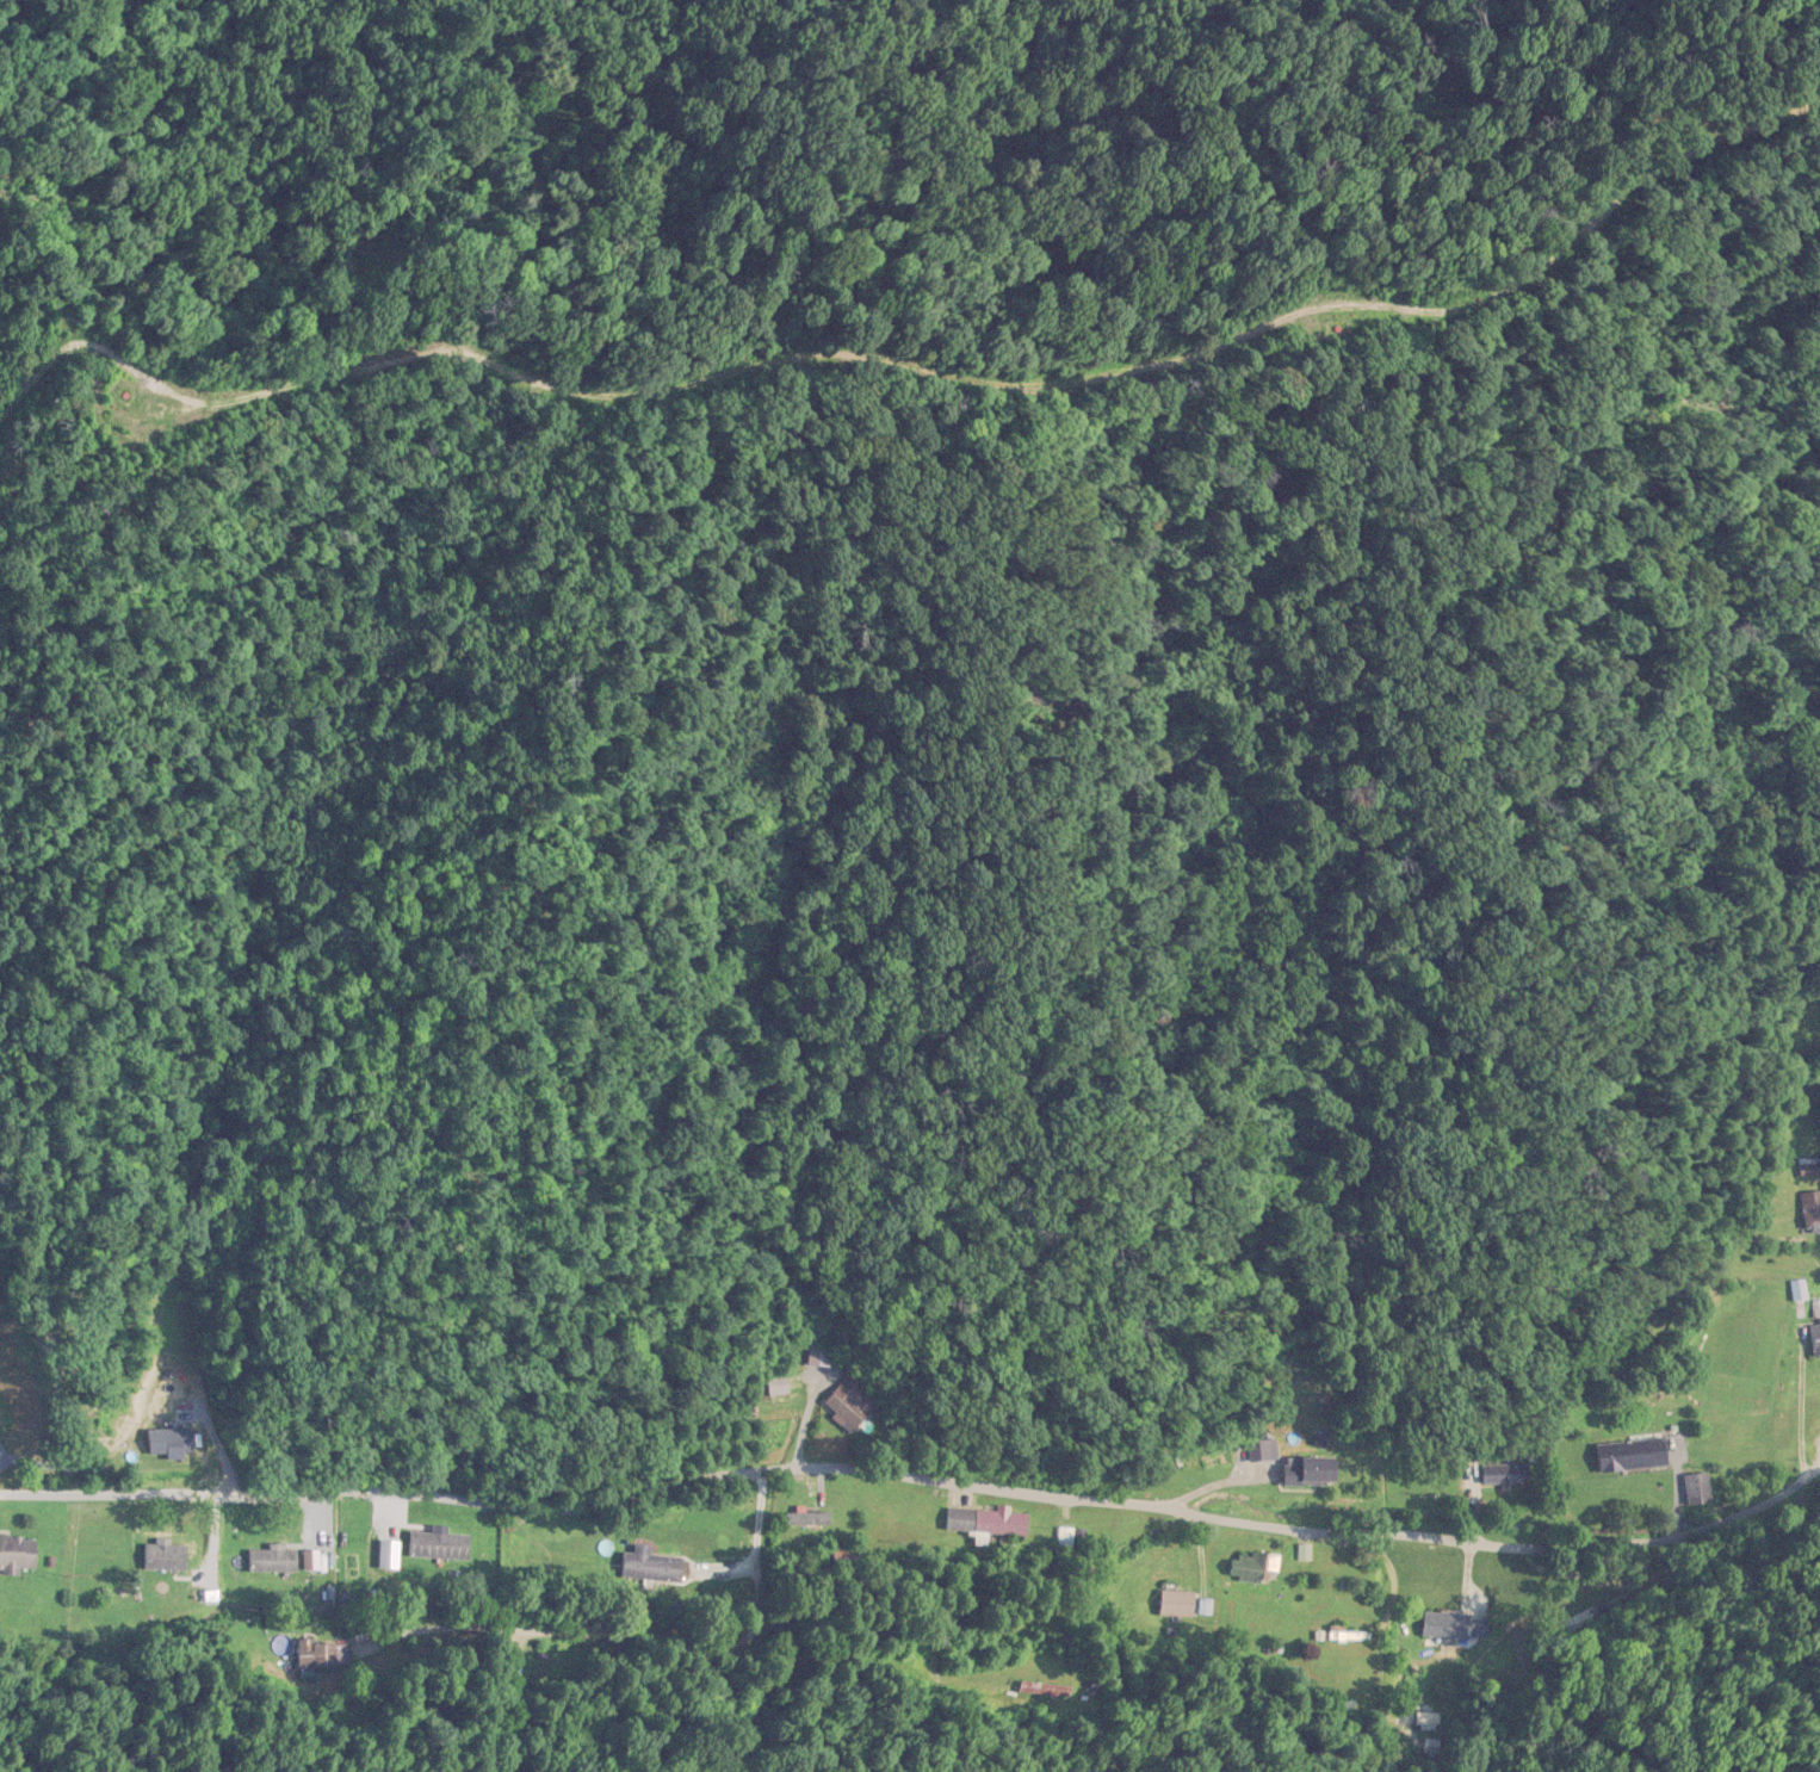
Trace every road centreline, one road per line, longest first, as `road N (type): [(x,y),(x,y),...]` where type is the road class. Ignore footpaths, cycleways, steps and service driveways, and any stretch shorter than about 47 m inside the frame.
road 1 (residential): [(1819,1466),(1685,1536),(1369,1549),(1003,1479),(843,1479),(572,1517),(168,1485),(0,1494)]

